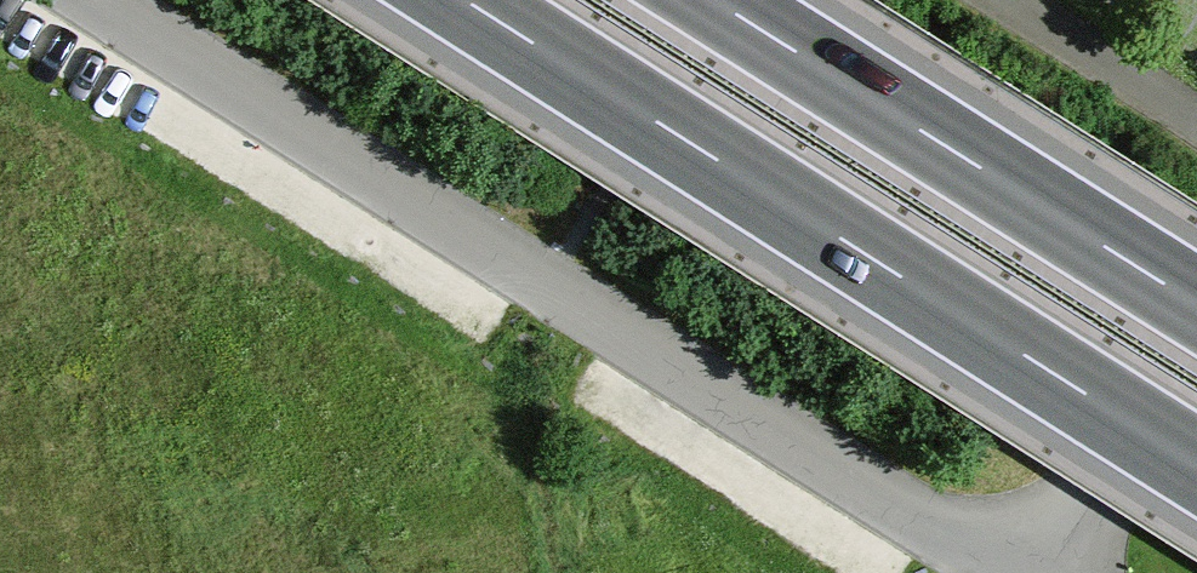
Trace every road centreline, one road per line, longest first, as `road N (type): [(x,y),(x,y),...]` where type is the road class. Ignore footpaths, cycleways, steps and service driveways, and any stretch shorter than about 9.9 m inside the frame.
road 1 (residential): [(82,0),(1009,572)]
road 2 (motorway): [(465,0),(1196,462)]
road 3 (motorway): [(1196,306),(711,0)]
road 4 (unclassified): [(1196,364),(1049,572)]

